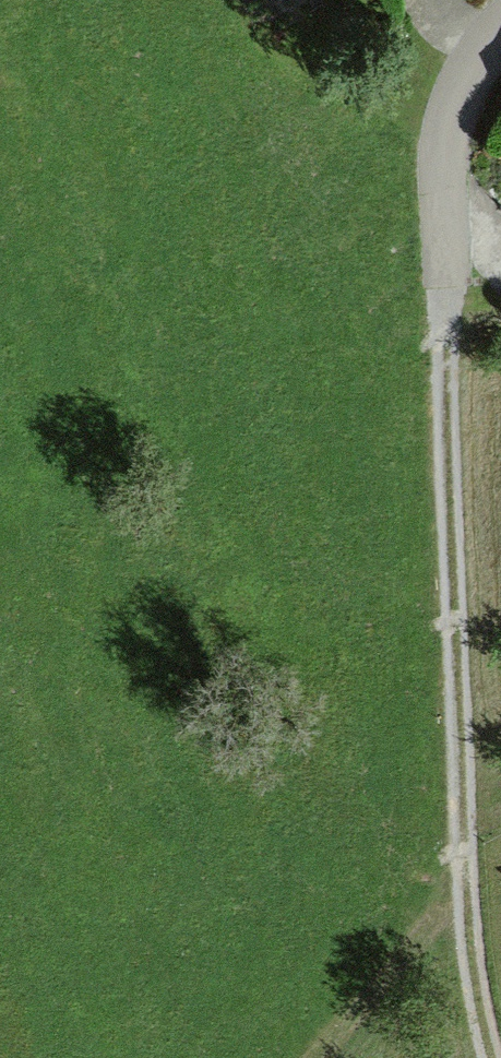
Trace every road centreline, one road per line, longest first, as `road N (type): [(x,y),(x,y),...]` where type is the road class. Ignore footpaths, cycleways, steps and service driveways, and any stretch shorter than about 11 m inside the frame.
road 1 (track): [(461,894),(442,284)]
road 2 (residential): [(500,27),(479,44),(446,129),(442,284)]
road 3 (track): [(314,1057),(461,894)]
road 4 (track): [(490,1057),(461,894)]

